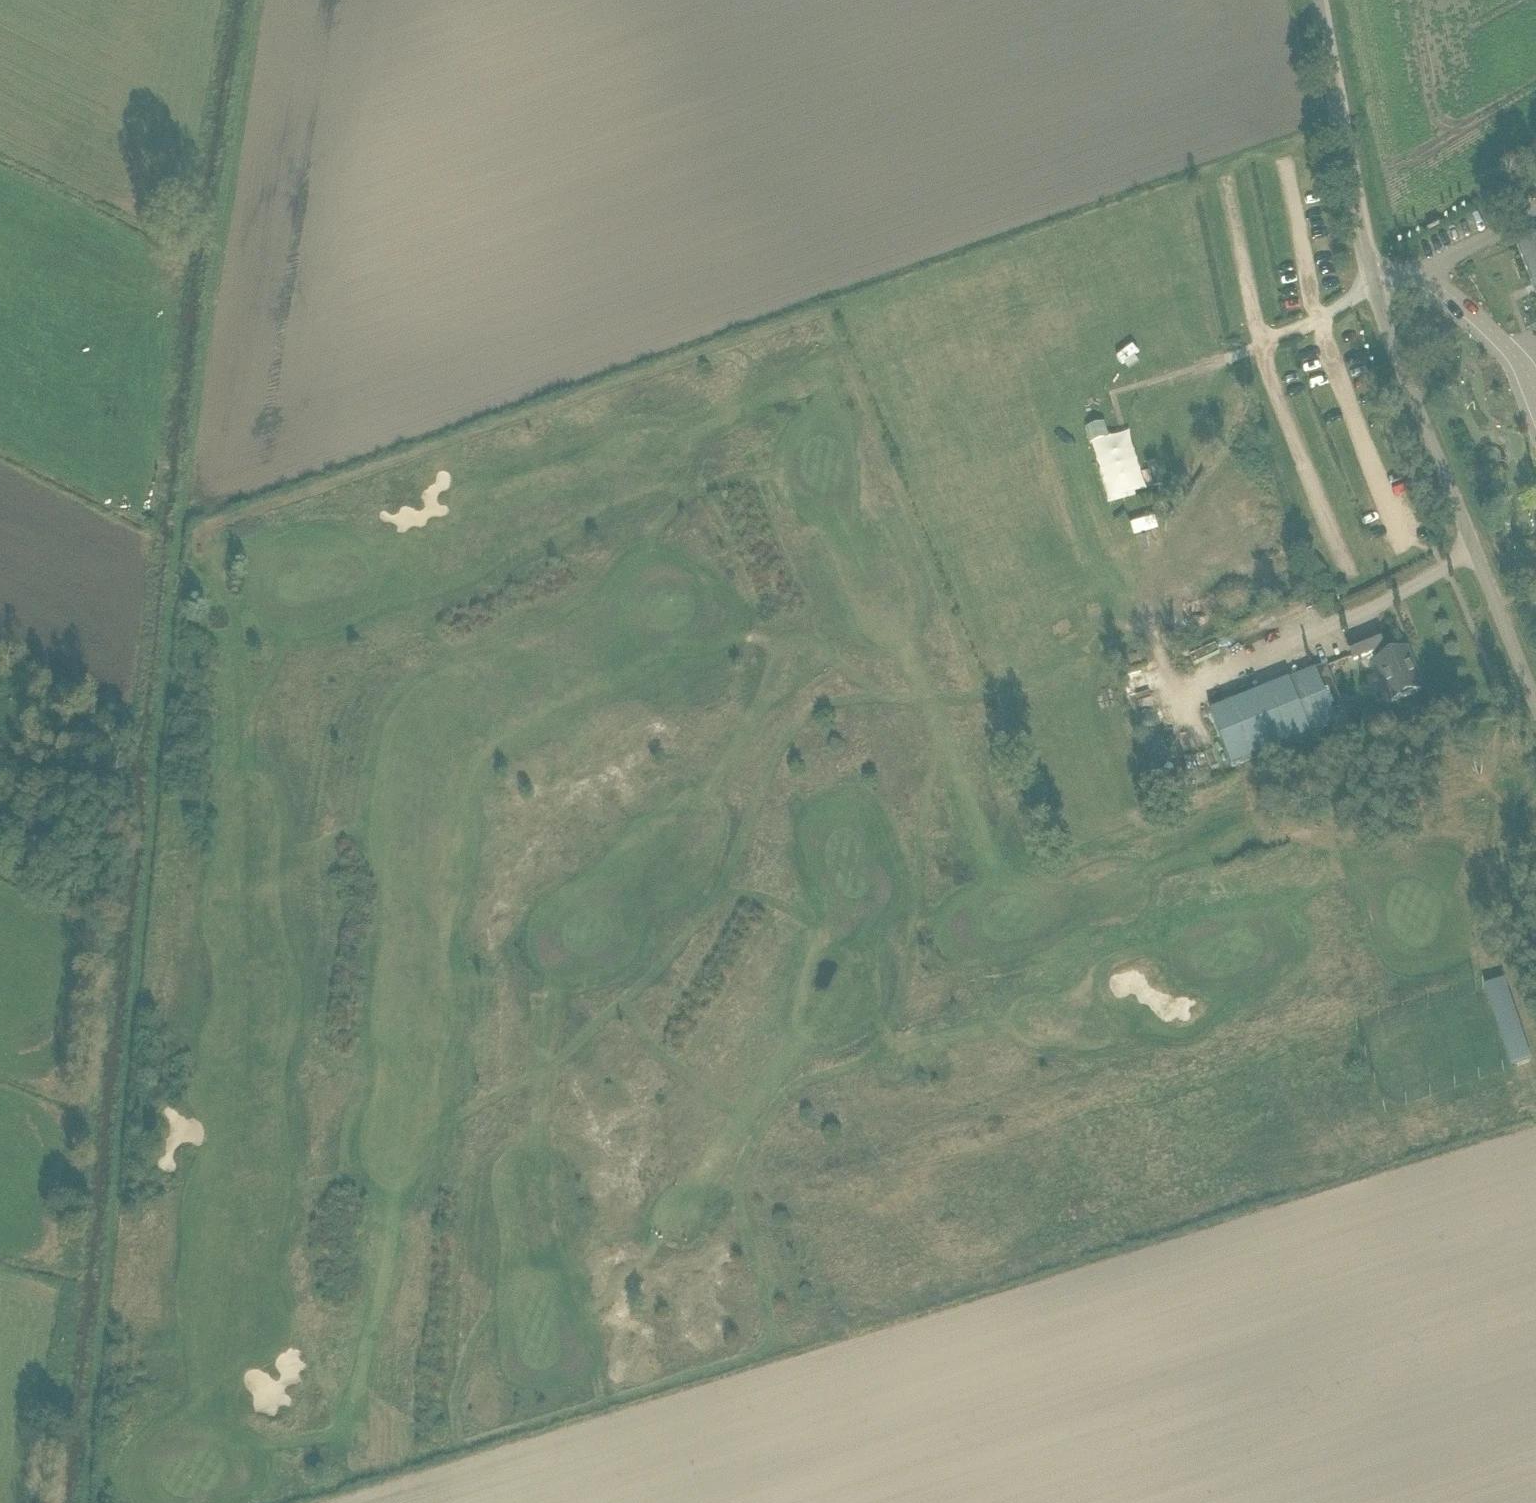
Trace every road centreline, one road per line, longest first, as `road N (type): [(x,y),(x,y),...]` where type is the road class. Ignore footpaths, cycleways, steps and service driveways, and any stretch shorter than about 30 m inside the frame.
road 1 (unclassified): [(1535,703),(1372,283),(1318,0)]

